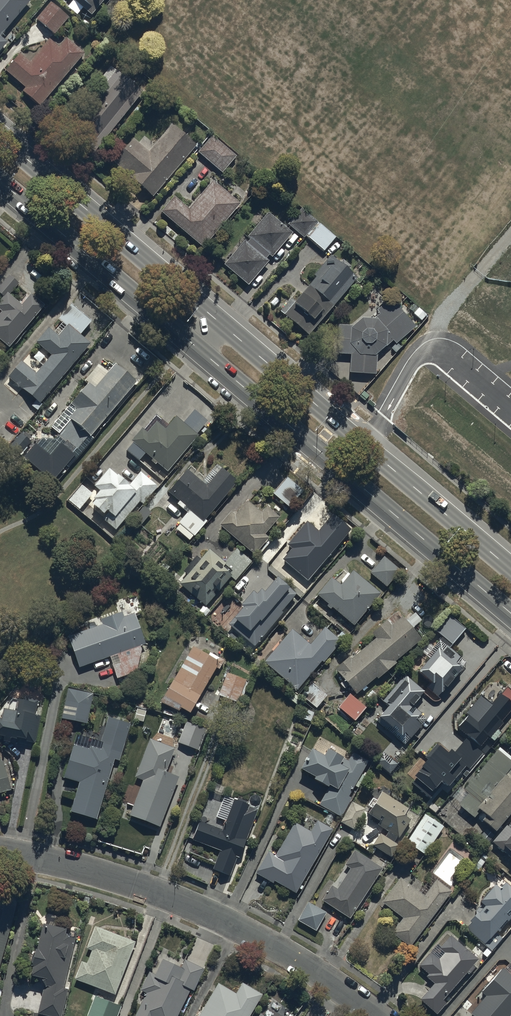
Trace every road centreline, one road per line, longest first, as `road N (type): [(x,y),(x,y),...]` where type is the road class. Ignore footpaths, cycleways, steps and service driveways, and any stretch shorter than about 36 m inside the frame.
road 1 (residential): [(0,849),(171,898),(282,952),(377,1015)]
road 2 (primary): [(510,613),(201,352)]
road 3 (primary): [(223,325),(510,570)]
road 4 (primary): [(0,137),(223,325)]
road 5 (primary): [(201,352),(0,180)]

